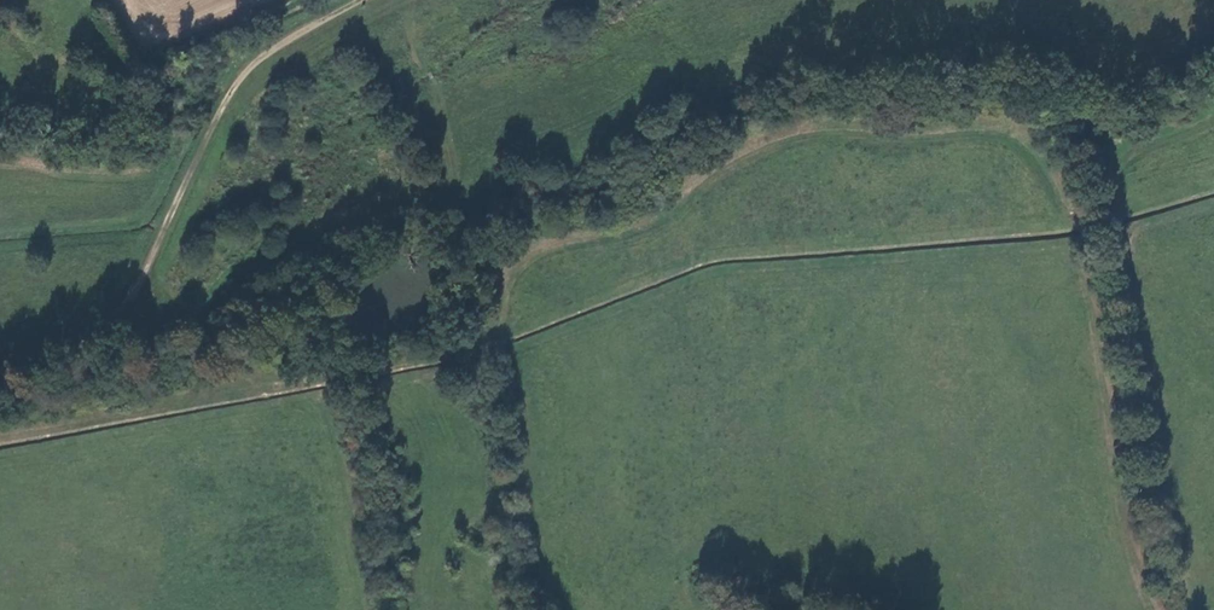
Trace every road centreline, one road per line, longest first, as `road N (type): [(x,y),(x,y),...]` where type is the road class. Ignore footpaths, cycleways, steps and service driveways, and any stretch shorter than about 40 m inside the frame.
road 1 (track): [(360,0),(265,55),(237,83),(122,313),(89,335),(0,359)]

